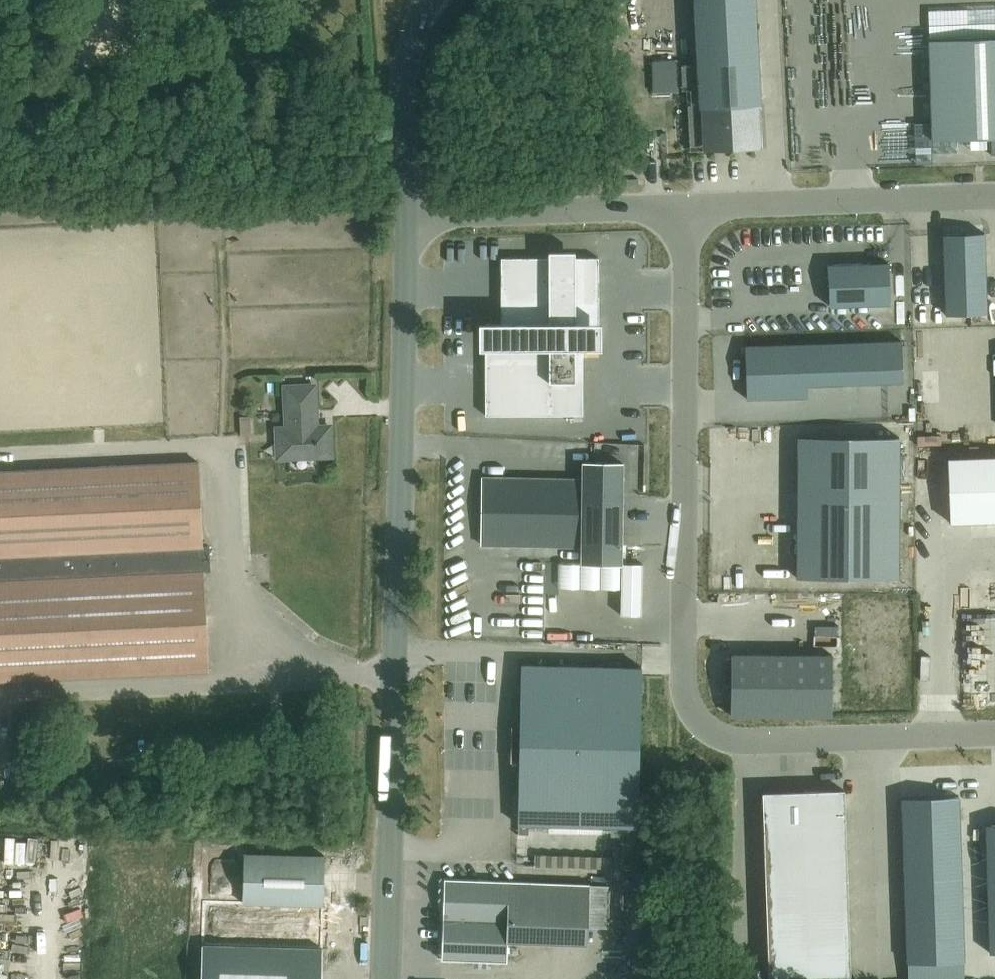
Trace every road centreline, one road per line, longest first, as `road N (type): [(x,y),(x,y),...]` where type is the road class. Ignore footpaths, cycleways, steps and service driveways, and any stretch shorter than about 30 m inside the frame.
road 1 (unclassified): [(686,208),(681,677),(687,706),(702,730),(732,742),(994,733)]
road 2 (tertiary): [(388,978),(407,217)]
road 3 (unclassified): [(994,197),(686,208)]
road 4 (unclassified): [(686,208),(407,217)]
road 5 (tertiary): [(407,217),(404,100),(423,0)]

